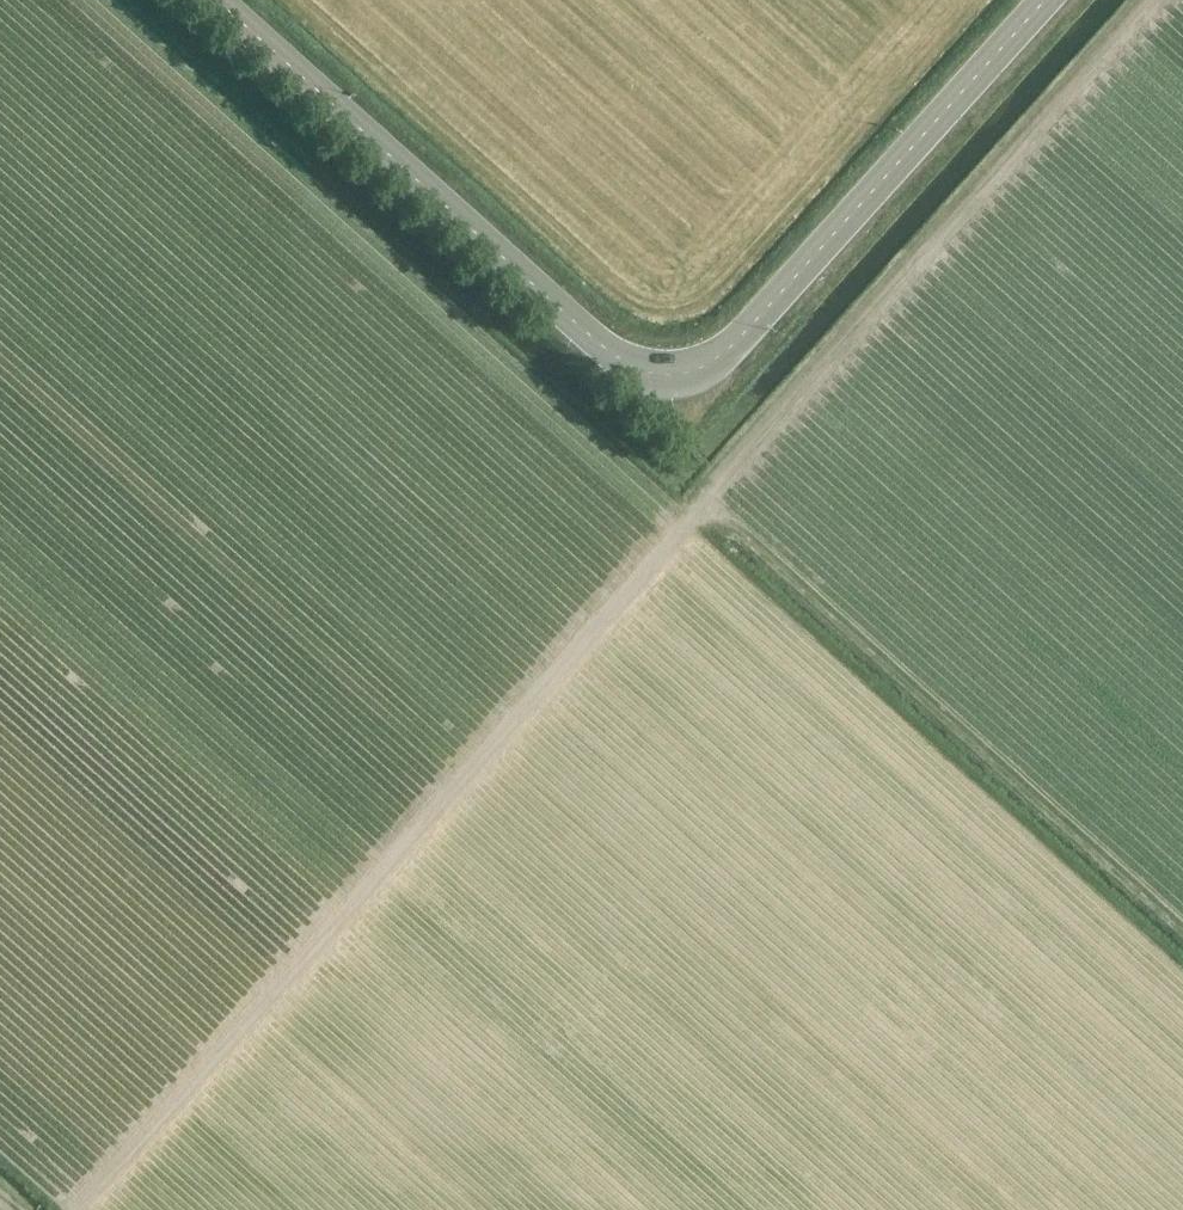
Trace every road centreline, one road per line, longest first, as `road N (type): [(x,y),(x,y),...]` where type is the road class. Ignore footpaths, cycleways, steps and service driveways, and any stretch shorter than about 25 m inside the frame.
road 1 (tertiary): [(1044,0),(723,349),(685,374),(635,368),(219,0)]

